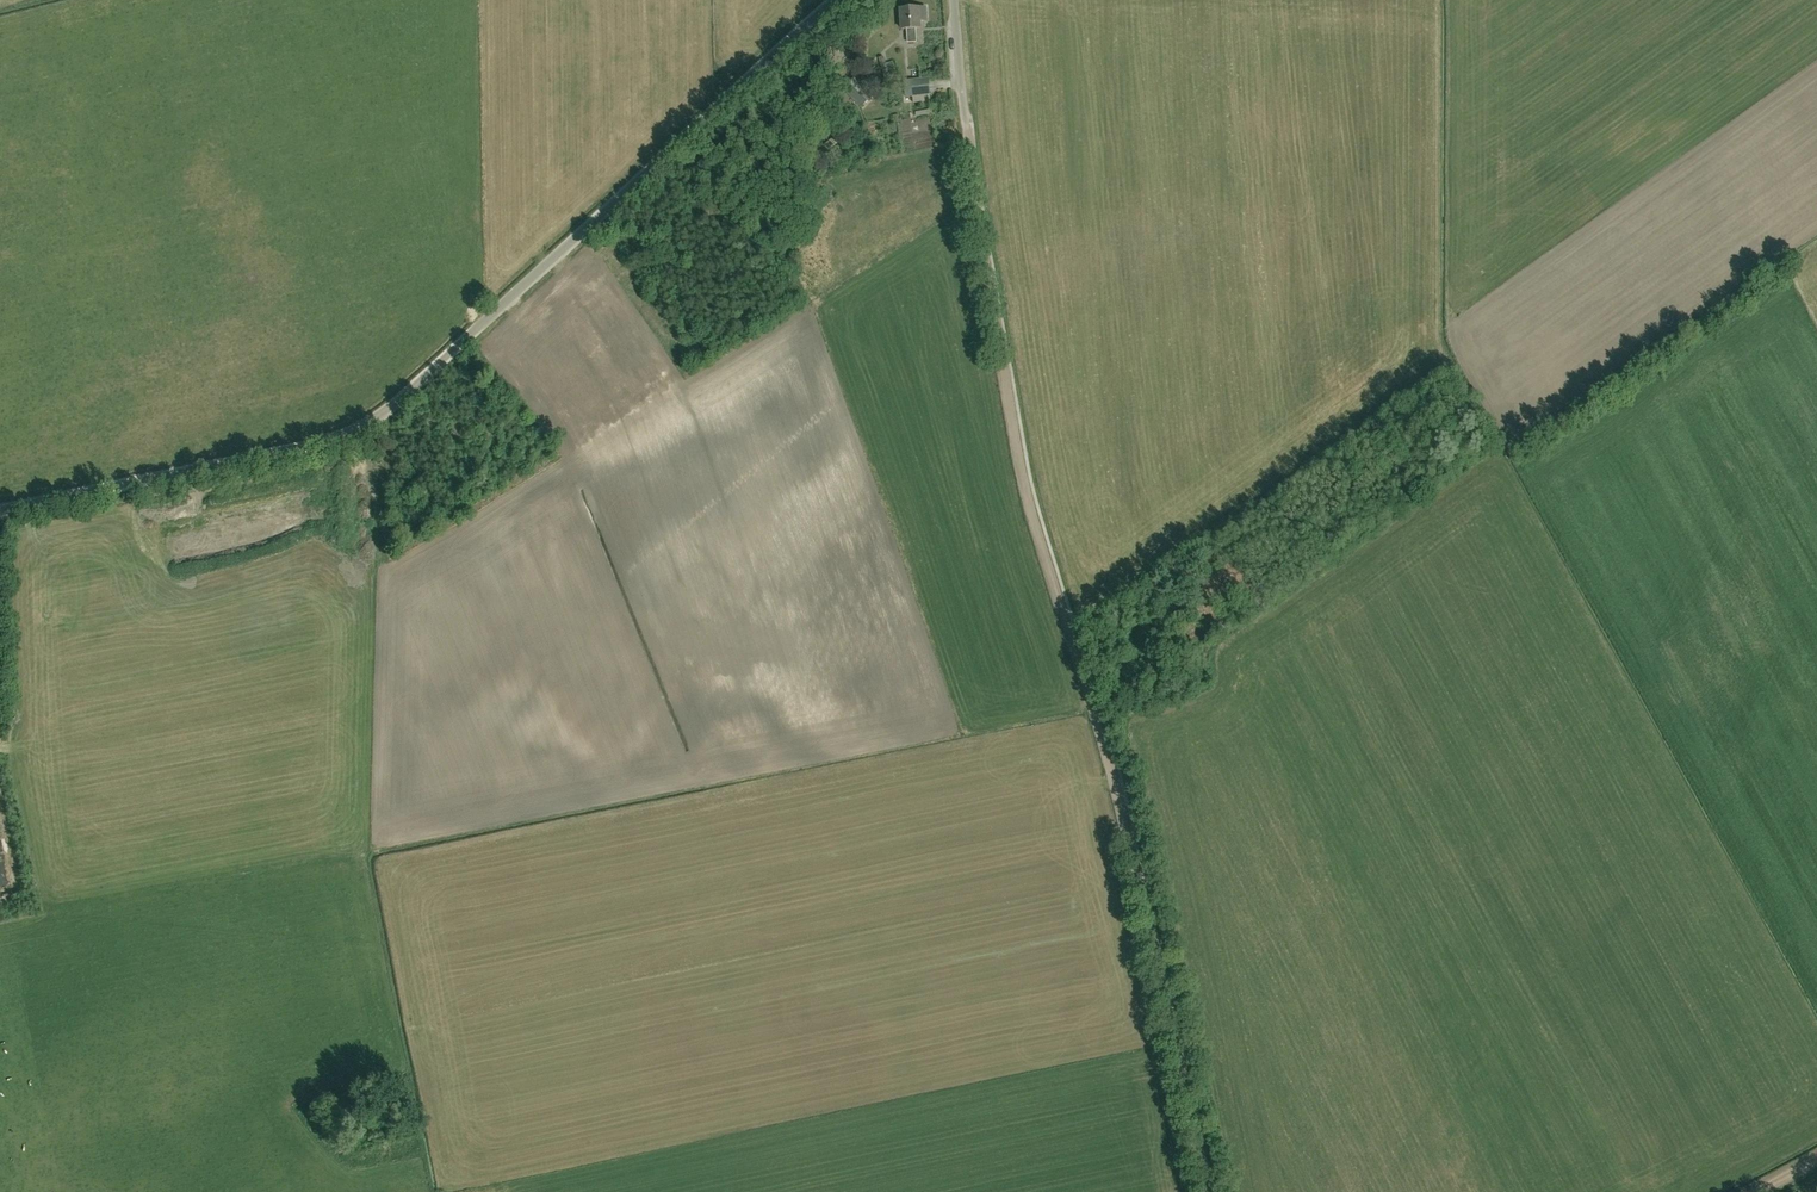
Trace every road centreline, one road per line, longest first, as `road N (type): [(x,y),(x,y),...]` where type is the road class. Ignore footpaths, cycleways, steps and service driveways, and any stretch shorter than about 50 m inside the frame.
road 1 (track): [(964,113),(1021,474),(1097,713),(1204,1191)]
road 2 (unclassified): [(0,516),(295,452),(375,416),(834,0)]

